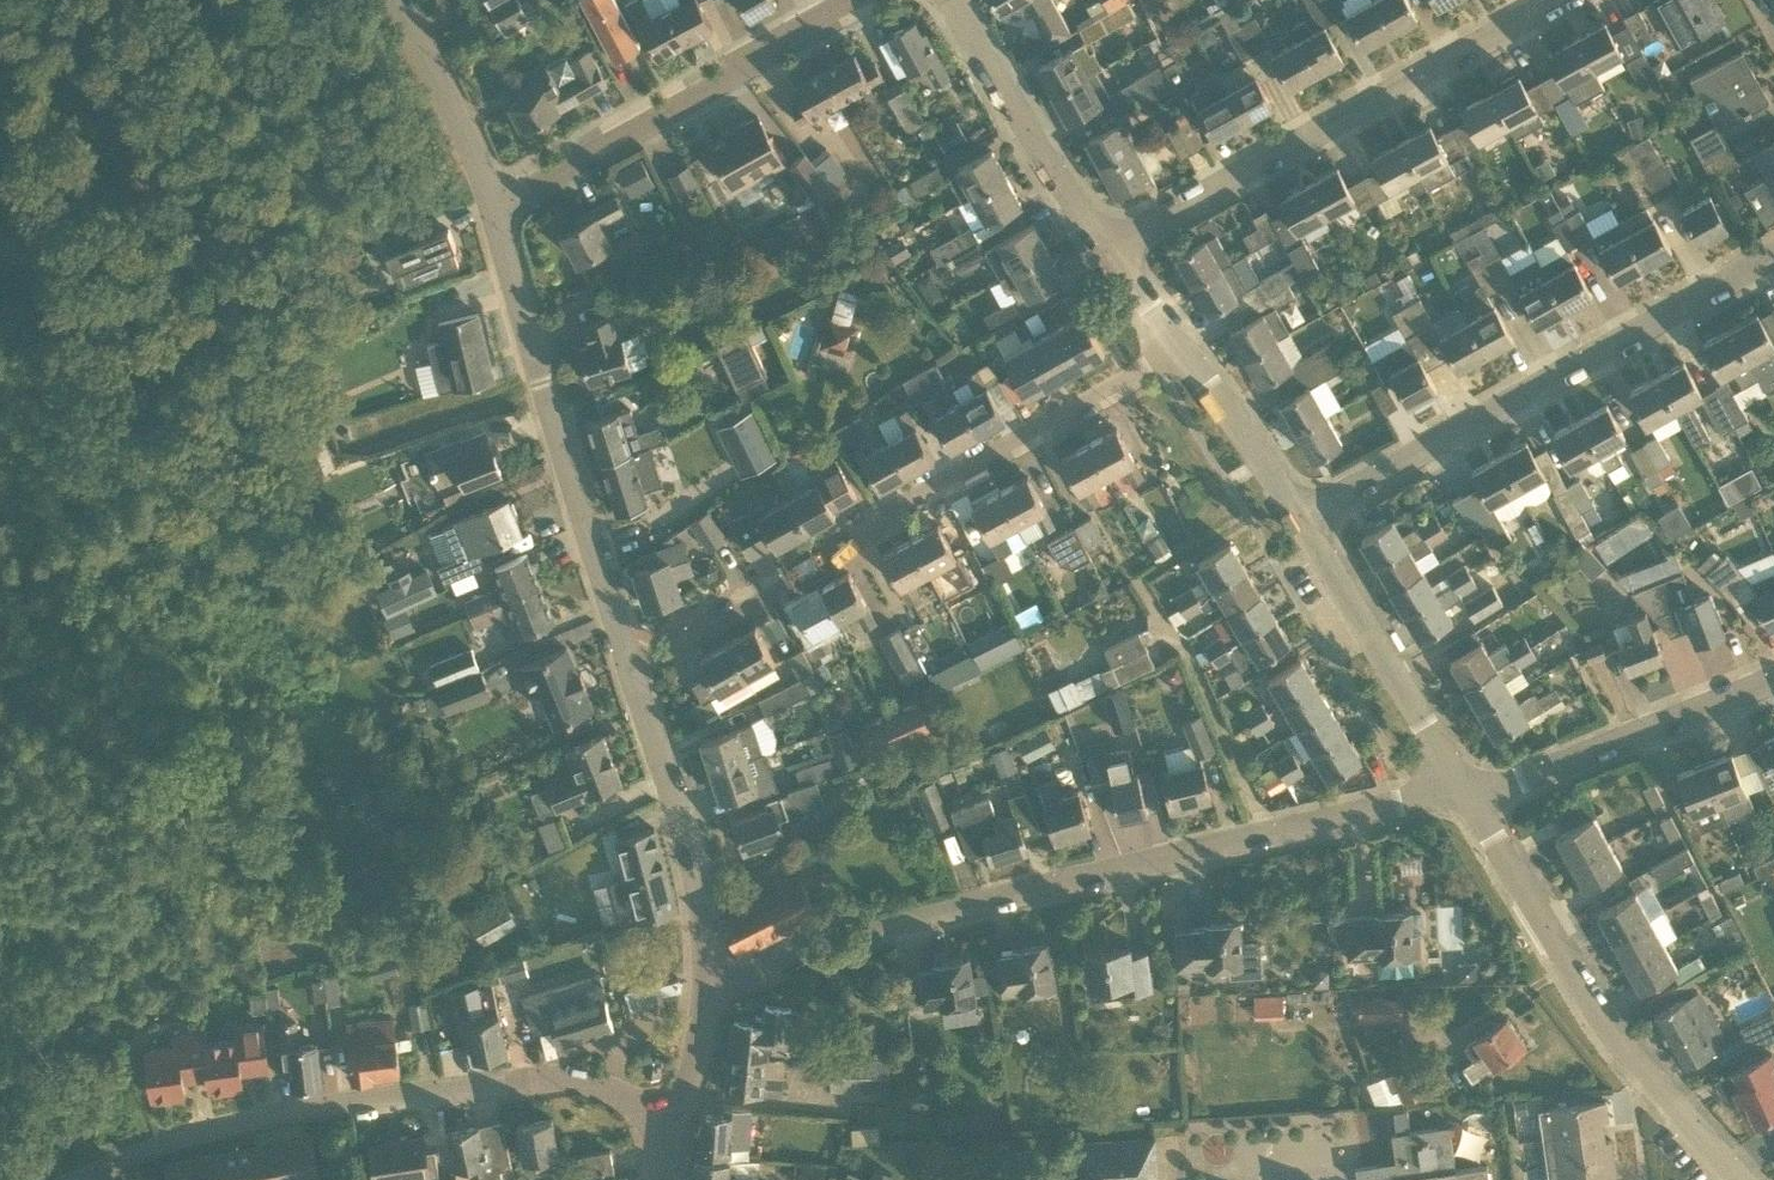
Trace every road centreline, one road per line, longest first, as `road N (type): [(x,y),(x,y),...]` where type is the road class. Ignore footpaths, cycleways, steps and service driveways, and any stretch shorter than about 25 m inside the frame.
road 1 (unclassified): [(706,989),(849,939),(1294,826),(1469,793)]
road 2 (residential): [(631,665),(1180,343)]
road 3 (residential): [(70,1179),(162,1143),(286,1113),(502,1085),(574,1080),(678,1118)]
road 4 (residential): [(1300,515),(1773,259)]
road 5 (residential): [(1111,248),(1562,0)]
road 6 (tertiary): [(631,665),(496,209)]
road 7 (residential): [(496,209),(864,0)]
road 8 (tertiary): [(706,989),(699,880),(631,665)]
road 9 (unclassified): [(1469,793),(1526,778),(1773,677)]
road 10 (residential): [(1469,793),(1300,515)]
road 11 (unclassified): [(1742,1179),(1617,1038),(1554,936)]
road 12 (residential): [(1111,248),(1078,209),(952,0)]
road 13 (tertiary): [(496,209),(445,95),(389,0)]
road 14 (residential): [(1300,515),(1180,343)]
road 15 (residential): [(1554,936),(1469,793)]
road 16 (tertiary): [(678,1118),(706,989)]

